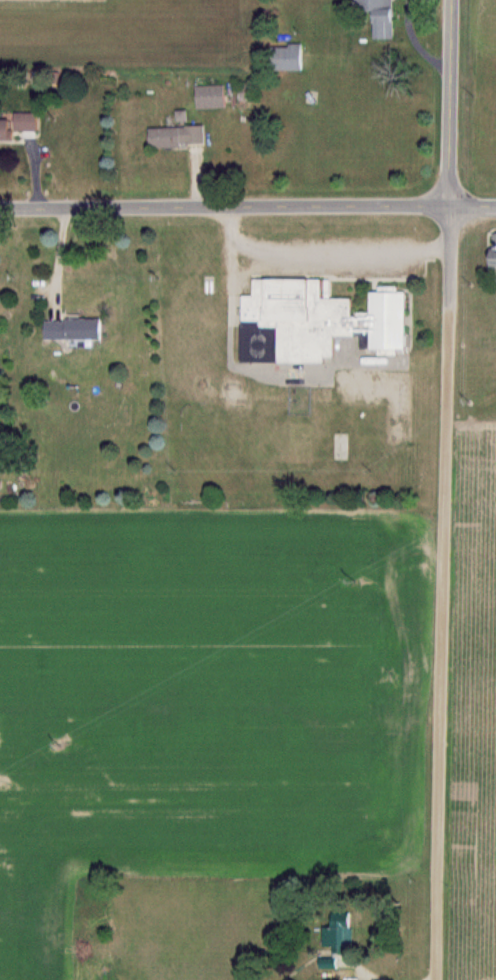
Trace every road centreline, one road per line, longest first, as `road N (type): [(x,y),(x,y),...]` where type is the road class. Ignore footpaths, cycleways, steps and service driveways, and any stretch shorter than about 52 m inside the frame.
road 1 (residential): [(430,979),(449,309)]
road 2 (residential): [(495,206),(0,211)]
road 3 (residential): [(449,309),(454,0)]

